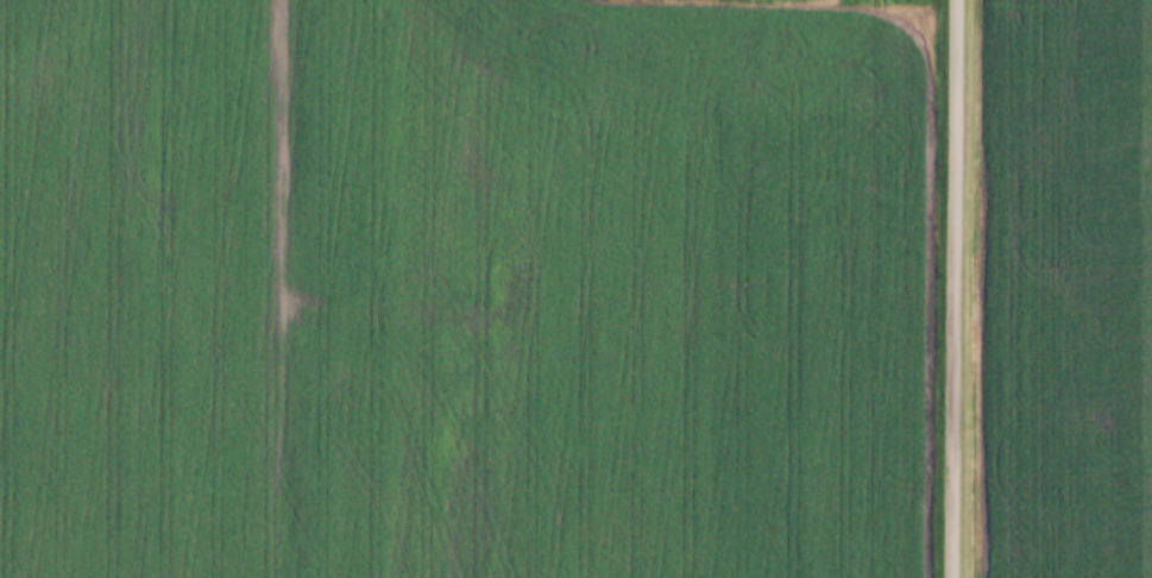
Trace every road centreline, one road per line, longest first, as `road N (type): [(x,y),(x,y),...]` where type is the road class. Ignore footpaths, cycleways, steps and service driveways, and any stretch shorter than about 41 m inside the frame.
road 1 (track): [(953,577),(958,0)]

